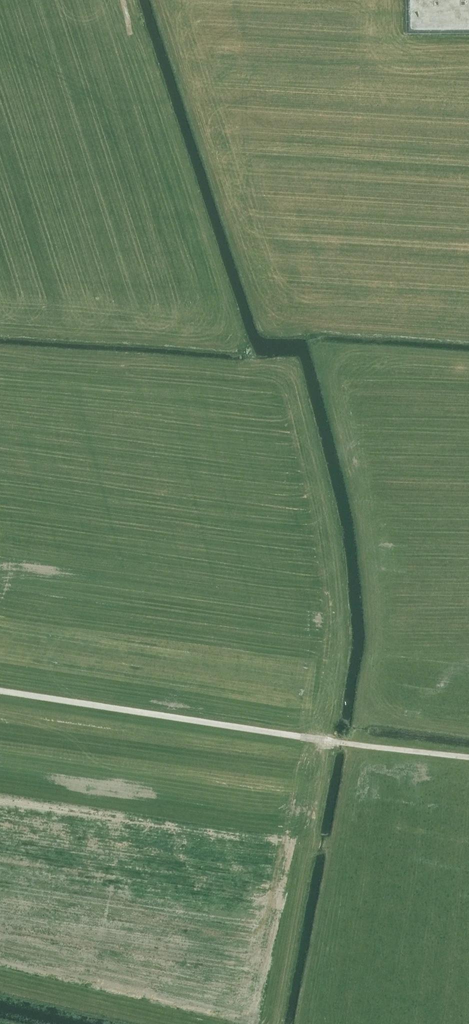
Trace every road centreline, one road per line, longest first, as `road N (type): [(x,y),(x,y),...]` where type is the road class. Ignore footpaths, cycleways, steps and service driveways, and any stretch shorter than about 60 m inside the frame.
road 1 (track): [(468,758),(0,691)]

